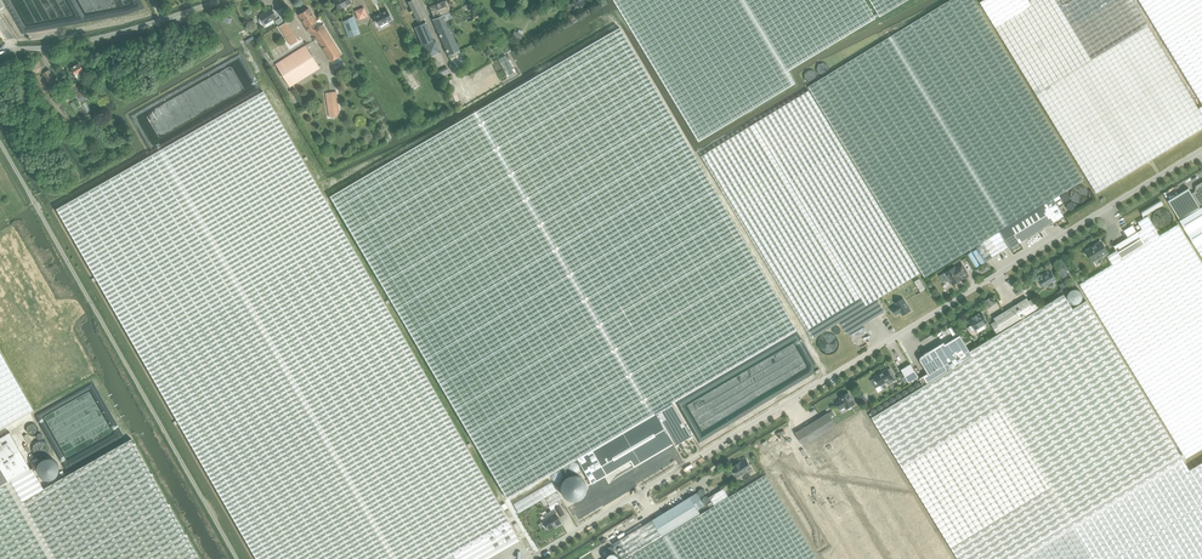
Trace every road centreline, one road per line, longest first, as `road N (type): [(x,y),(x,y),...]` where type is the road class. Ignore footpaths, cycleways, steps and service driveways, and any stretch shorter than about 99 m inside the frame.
road 1 (unclassified): [(1201,151),(532,558)]
road 2 (unclassified): [(0,54),(114,34),(220,0)]

